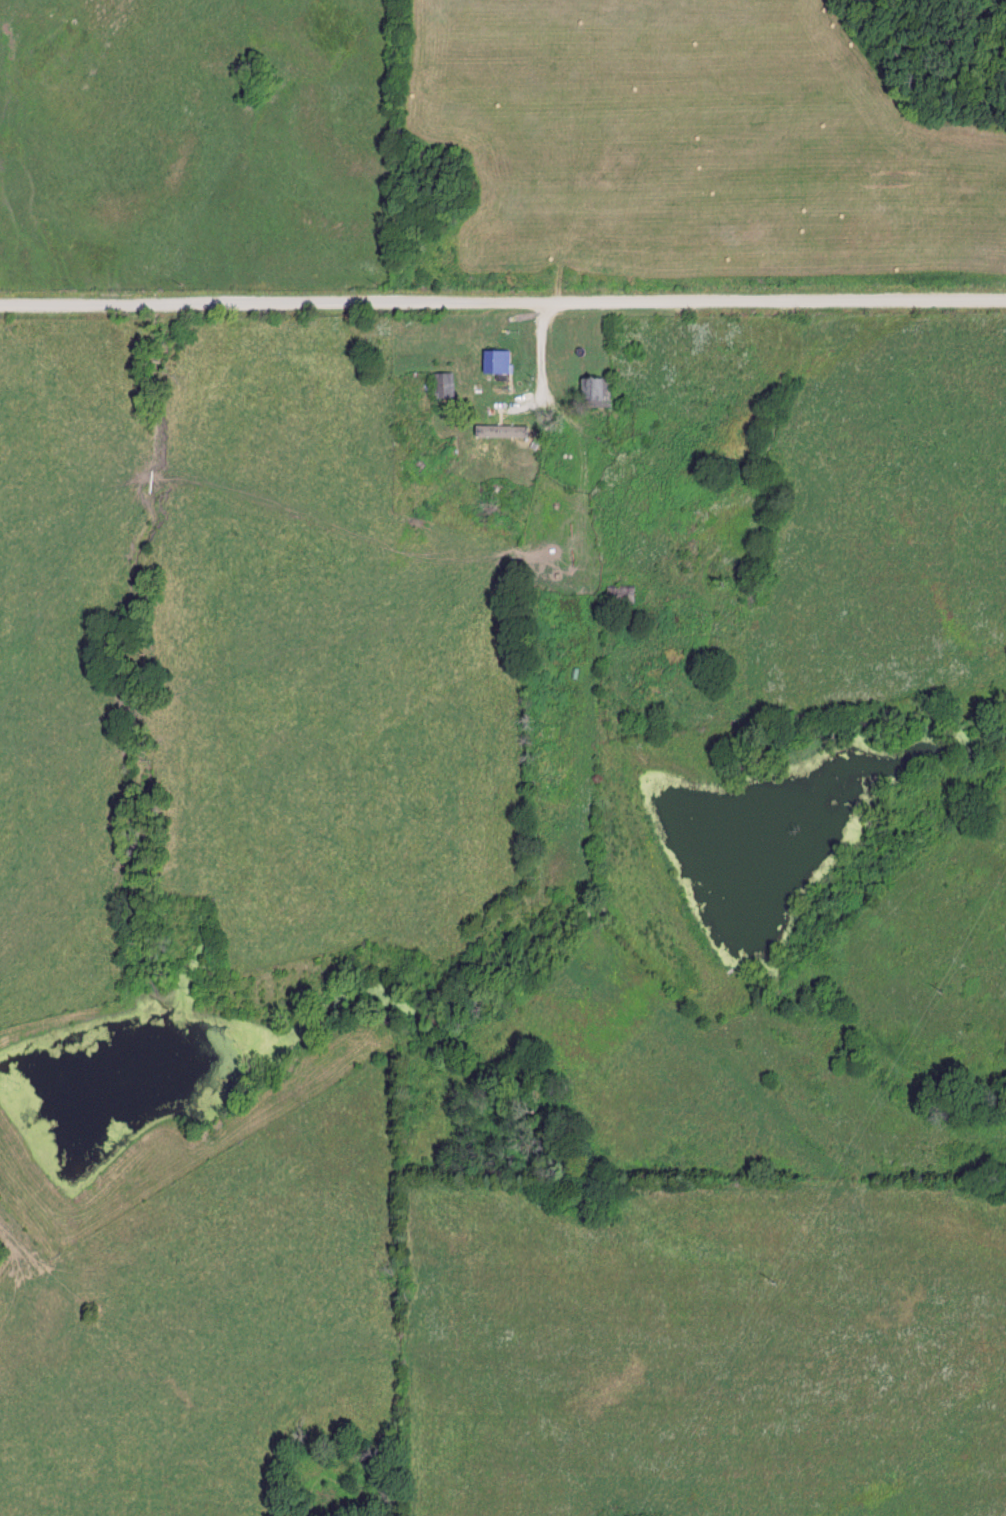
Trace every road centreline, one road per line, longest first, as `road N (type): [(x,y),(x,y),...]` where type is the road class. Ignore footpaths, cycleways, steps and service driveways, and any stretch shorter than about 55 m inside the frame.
road 1 (residential): [(1005,296),(0,304)]

